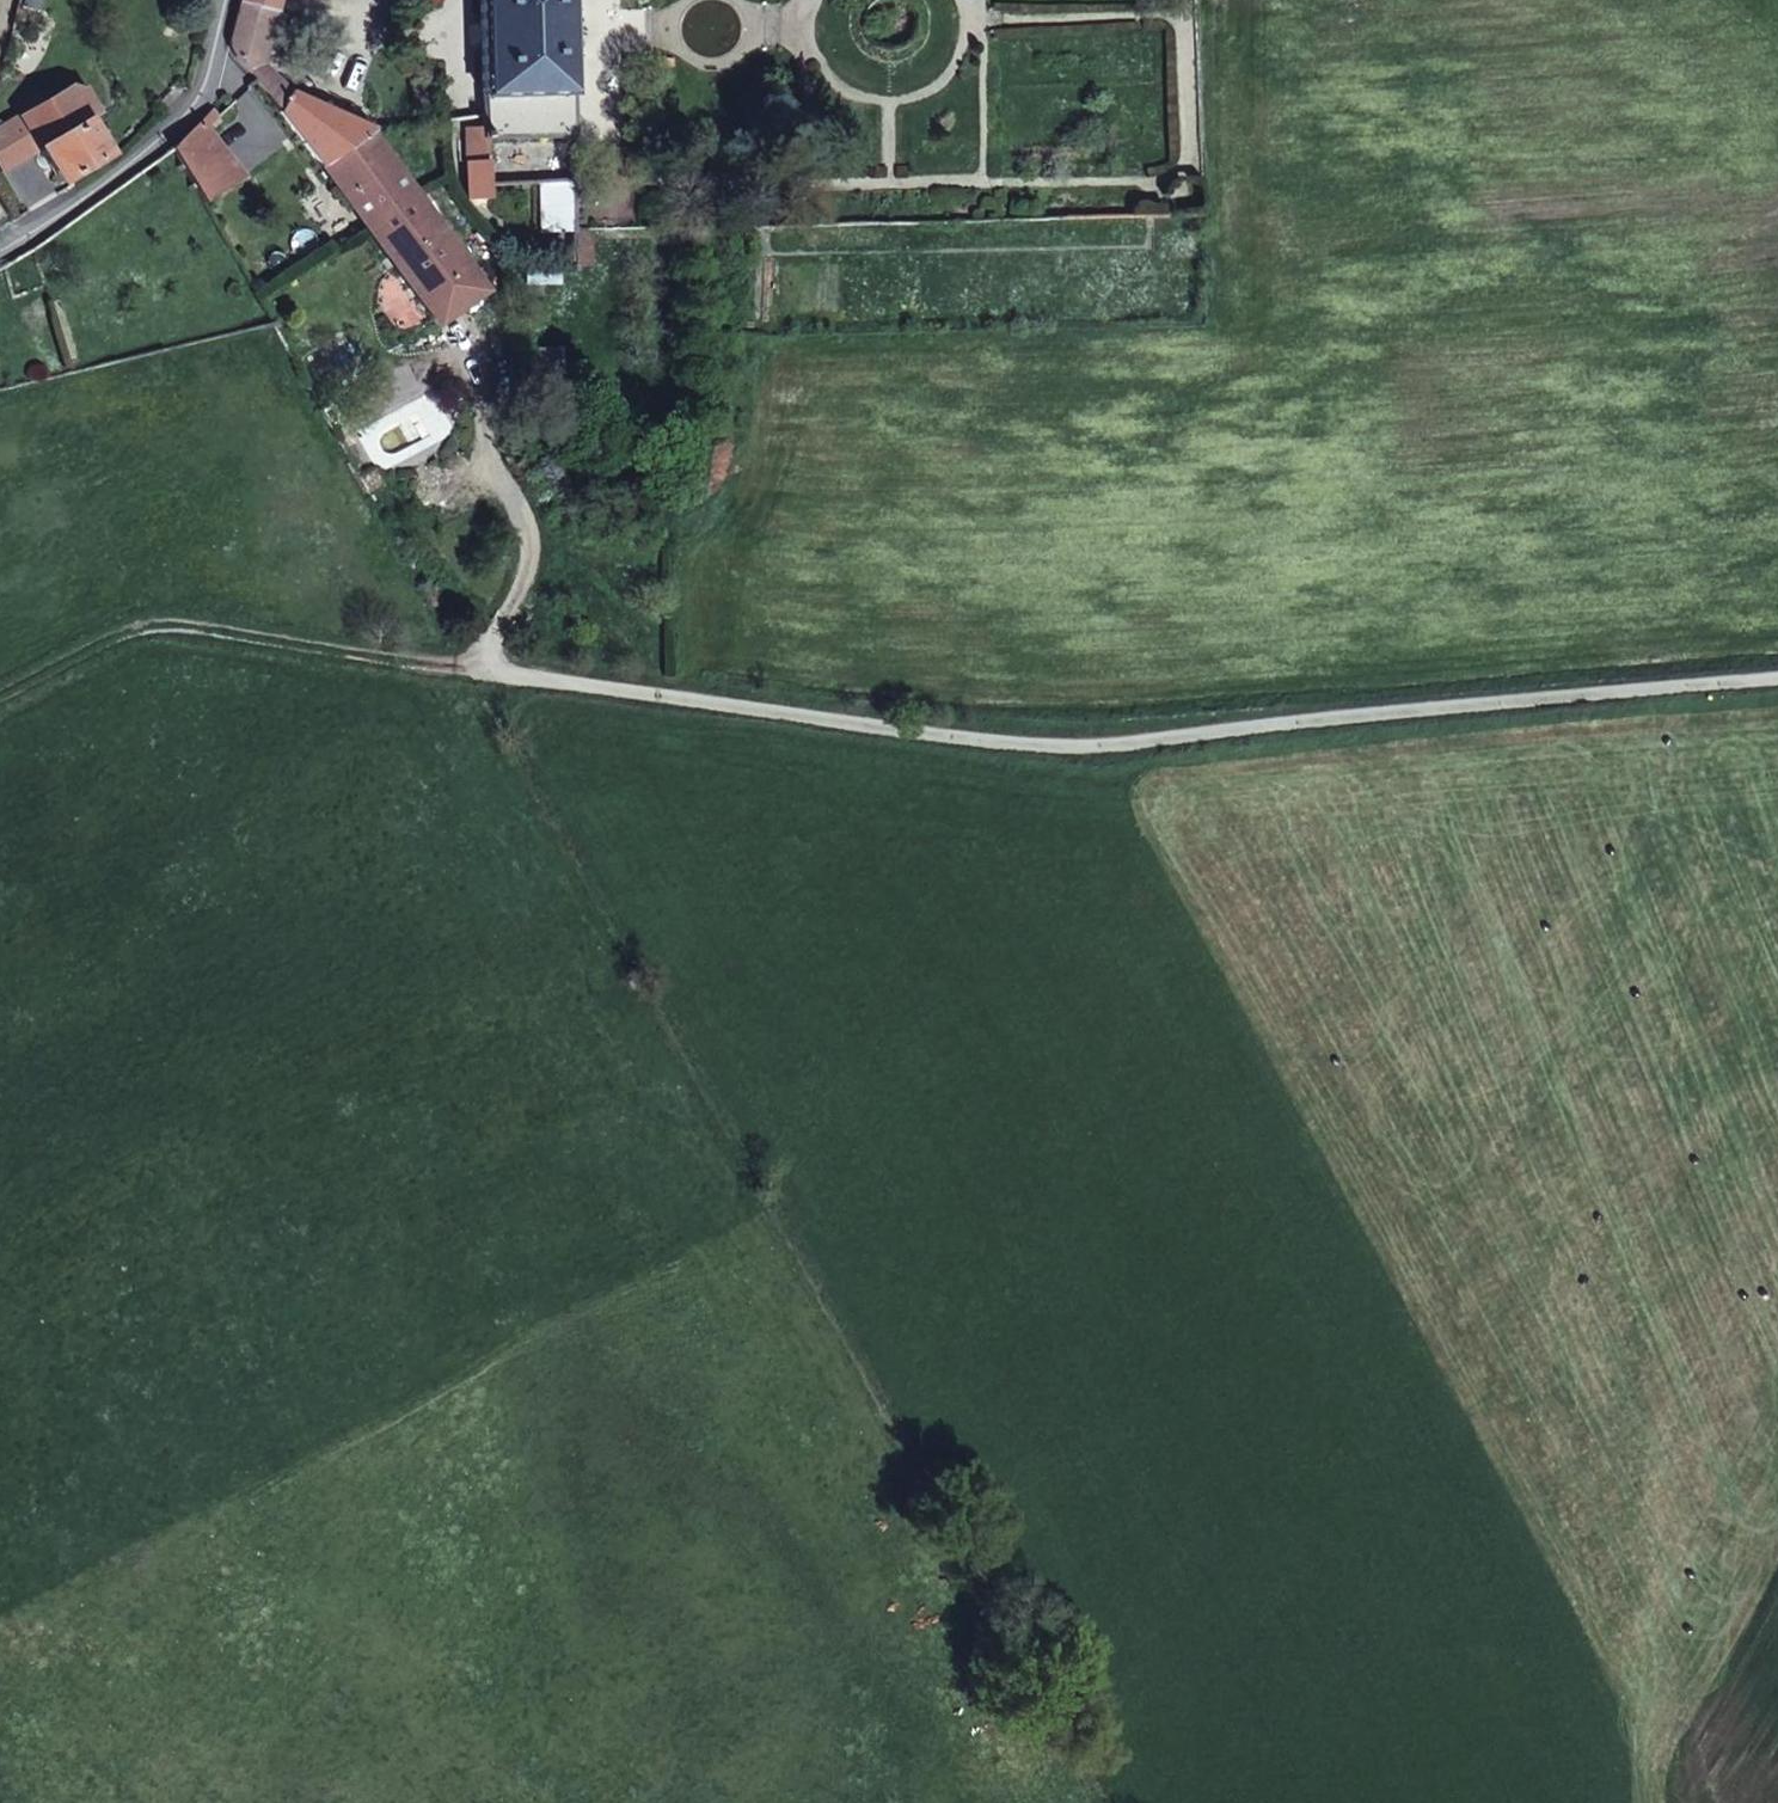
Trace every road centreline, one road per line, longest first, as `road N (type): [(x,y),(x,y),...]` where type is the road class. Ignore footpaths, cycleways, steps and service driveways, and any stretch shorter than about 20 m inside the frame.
road 1 (unclassified): [(1777,678),(1053,747),(170,625),(131,633),(0,700)]
road 2 (unclassified): [(216,0),(186,119),(130,174),(0,261)]

